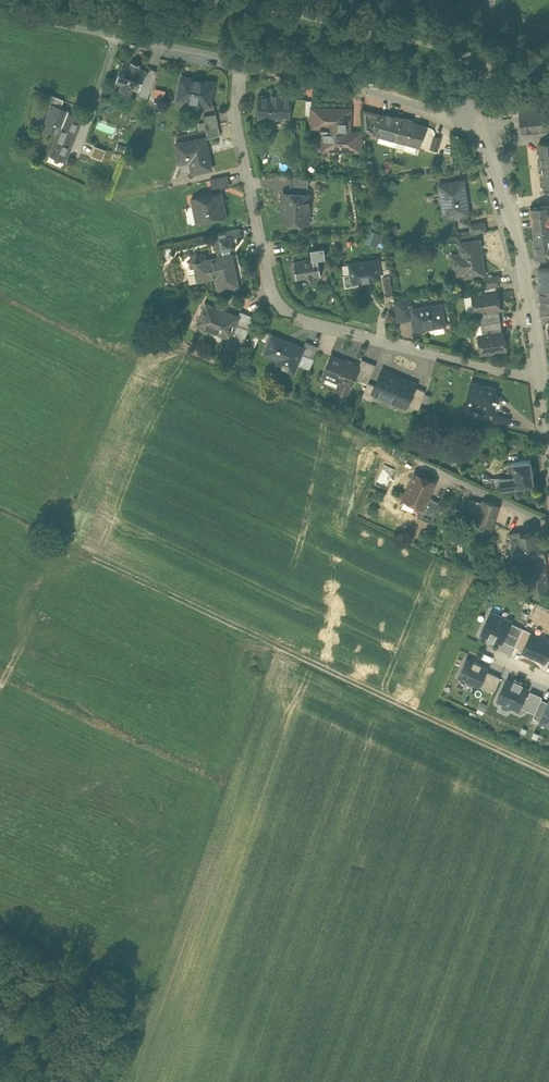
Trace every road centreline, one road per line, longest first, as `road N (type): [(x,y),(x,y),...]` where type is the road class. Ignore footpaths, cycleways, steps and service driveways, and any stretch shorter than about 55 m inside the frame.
road 1 (track): [(548,771),(55,544),(60,517)]
road 2 (residential): [(540,374),(293,315),(275,292),(238,114),(236,61)]
road 3 (tertiary): [(470,120),(520,259),(540,374)]
road 4 (unclassified): [(236,61),(470,120)]
road 5 (unclassified): [(0,14),(236,61)]
road 6 (tertiary): [(470,120),(488,0)]

